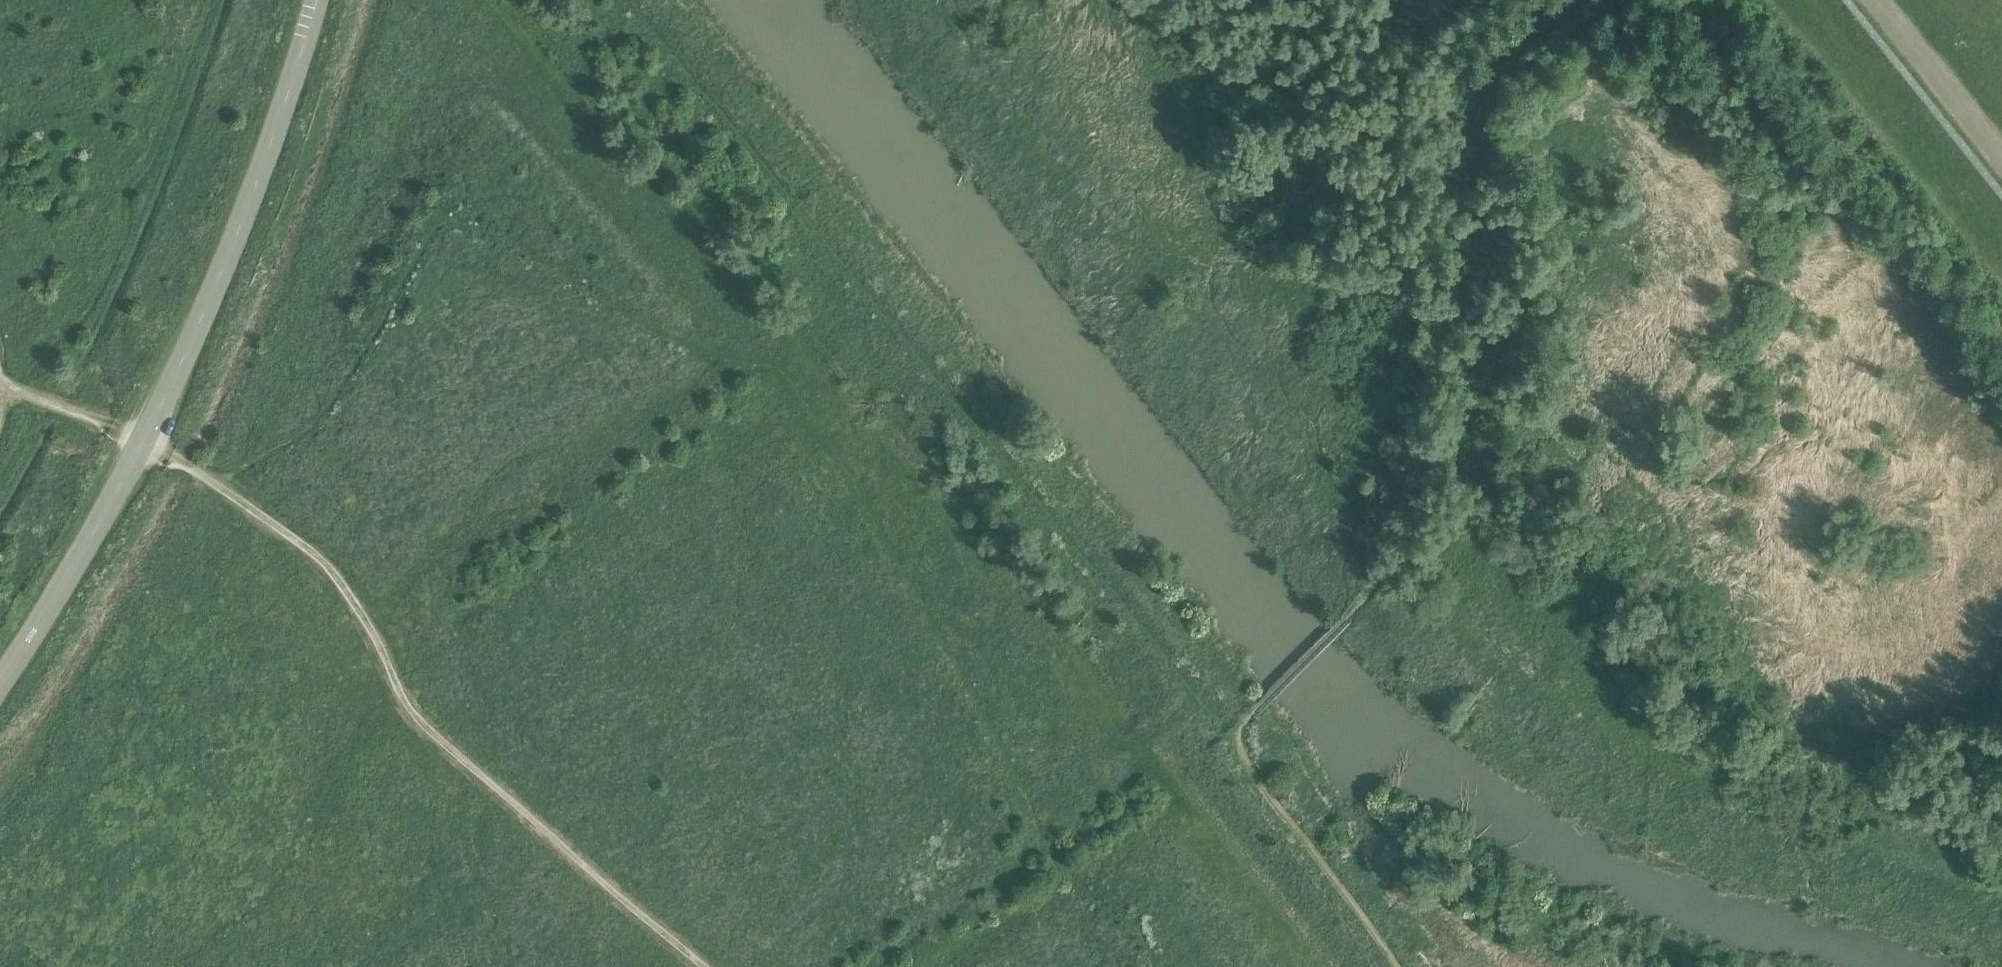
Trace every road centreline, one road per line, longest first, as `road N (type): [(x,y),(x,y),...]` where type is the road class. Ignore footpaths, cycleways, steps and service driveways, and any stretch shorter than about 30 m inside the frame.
road 1 (tertiary): [(0,680),(89,537),(192,333),(319,0)]
road 2 (unclassified): [(2001,152),(1880,0)]

